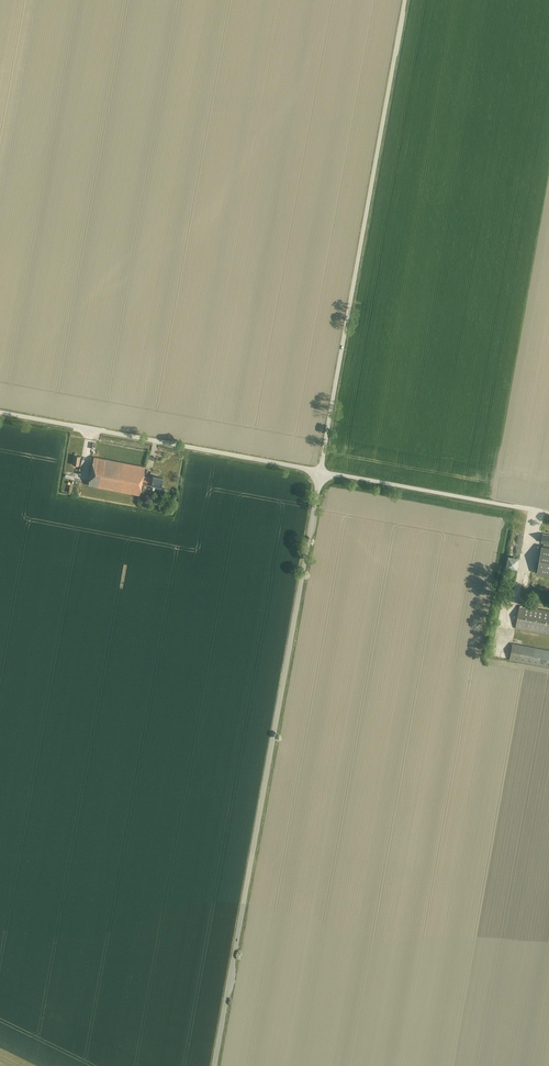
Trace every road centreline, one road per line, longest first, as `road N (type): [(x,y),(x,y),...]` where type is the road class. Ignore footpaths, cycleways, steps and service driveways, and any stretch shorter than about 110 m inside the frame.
road 1 (unclassified): [(215,1065),(321,472)]
road 2 (unclassified): [(321,472),(406,0)]
road 3 (unclassified): [(321,472),(0,412)]
road 4 (unclassified): [(548,513),(321,472)]

